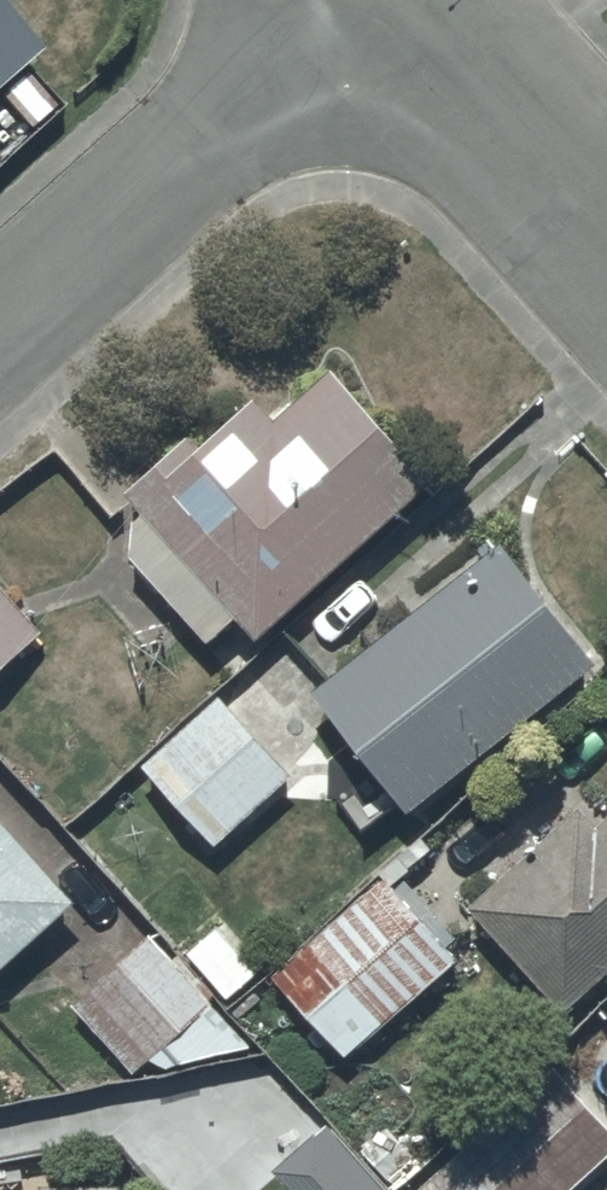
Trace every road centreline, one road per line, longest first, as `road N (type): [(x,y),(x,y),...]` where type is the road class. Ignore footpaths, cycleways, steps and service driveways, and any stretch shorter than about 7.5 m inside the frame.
road 1 (residential): [(0,318),(353,0)]
road 2 (residential): [(606,230),(398,0)]

